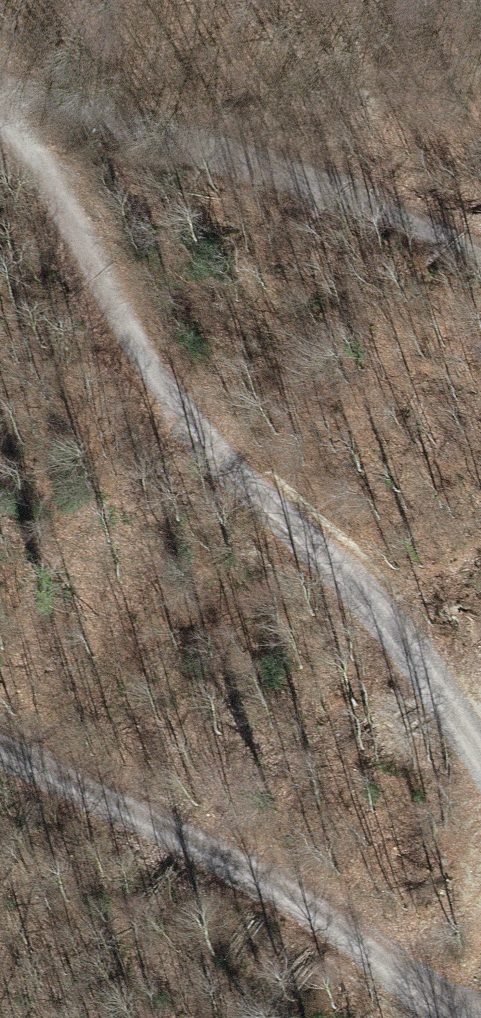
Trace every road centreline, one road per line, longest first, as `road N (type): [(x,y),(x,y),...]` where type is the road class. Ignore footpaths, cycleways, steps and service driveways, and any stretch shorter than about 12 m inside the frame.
road 1 (track): [(480,747),(391,618),(195,443),(1,94)]
road 2 (track): [(480,1017),(410,981),(266,872),(0,746)]
road 3 (track): [(480,259),(365,207),(1,94)]

